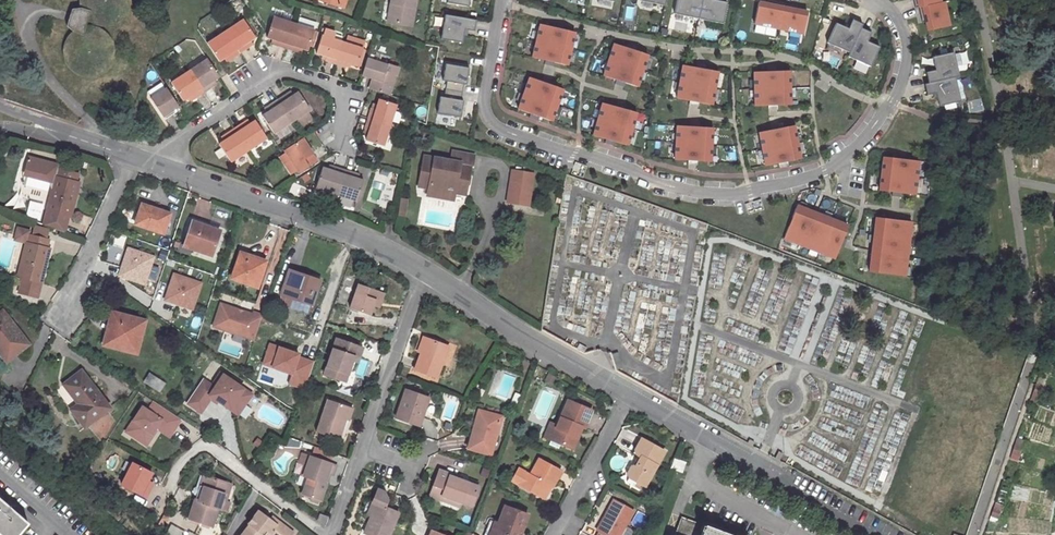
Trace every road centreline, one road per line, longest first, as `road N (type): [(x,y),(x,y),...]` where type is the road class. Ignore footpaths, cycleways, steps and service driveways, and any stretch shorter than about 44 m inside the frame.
road 1 (residential): [(499,0),(486,117),(566,153),(711,192),(819,173),(862,142),(889,106),(906,60),(903,30),(878,0)]
road 2 (residential): [(154,165),(358,232),(425,269)]
road 3 (residential): [(154,165),(175,142),(282,72),(349,96),(338,128)]
road 4 (residential): [(425,269),(629,395)]
road 5 (residential): [(162,498),(191,451),(206,445),(318,534)]
road 6 (residential): [(707,439),(875,534)]
road 7 (residential): [(425,269),(361,445)]
road 8 (residential): [(61,314),(128,156)]
road 9 (residential): [(556,534),(629,395)]
road 10 (residential): [(707,439),(698,481),(715,500),(789,534)]

